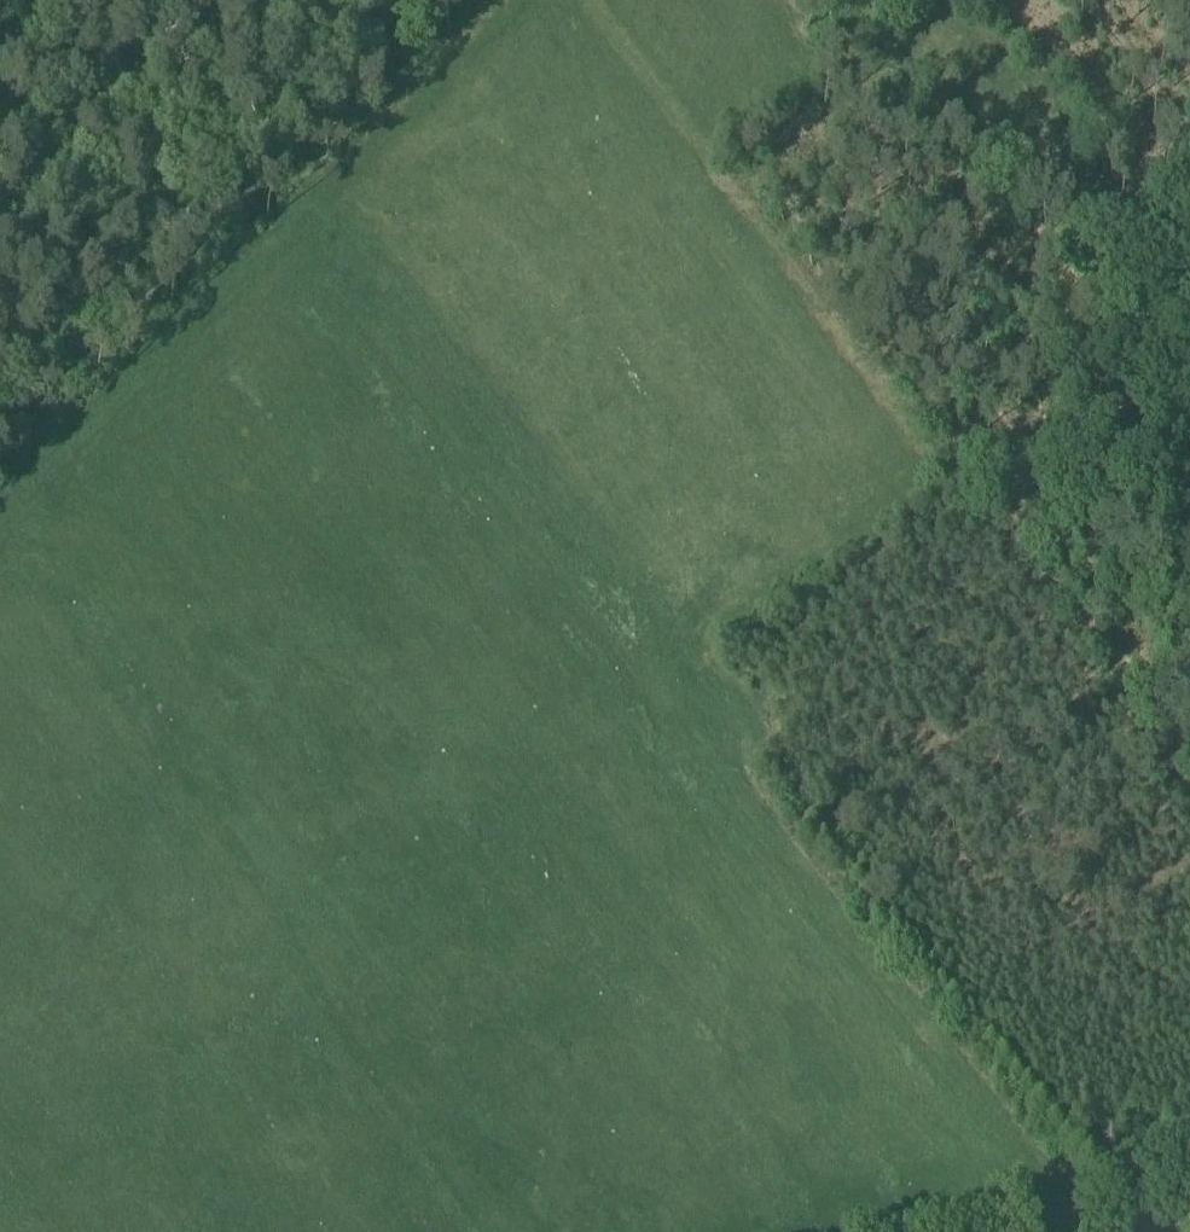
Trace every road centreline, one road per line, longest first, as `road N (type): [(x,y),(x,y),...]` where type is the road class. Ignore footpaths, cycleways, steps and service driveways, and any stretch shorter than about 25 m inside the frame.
road 1 (track): [(1101,0),(1189,135)]

